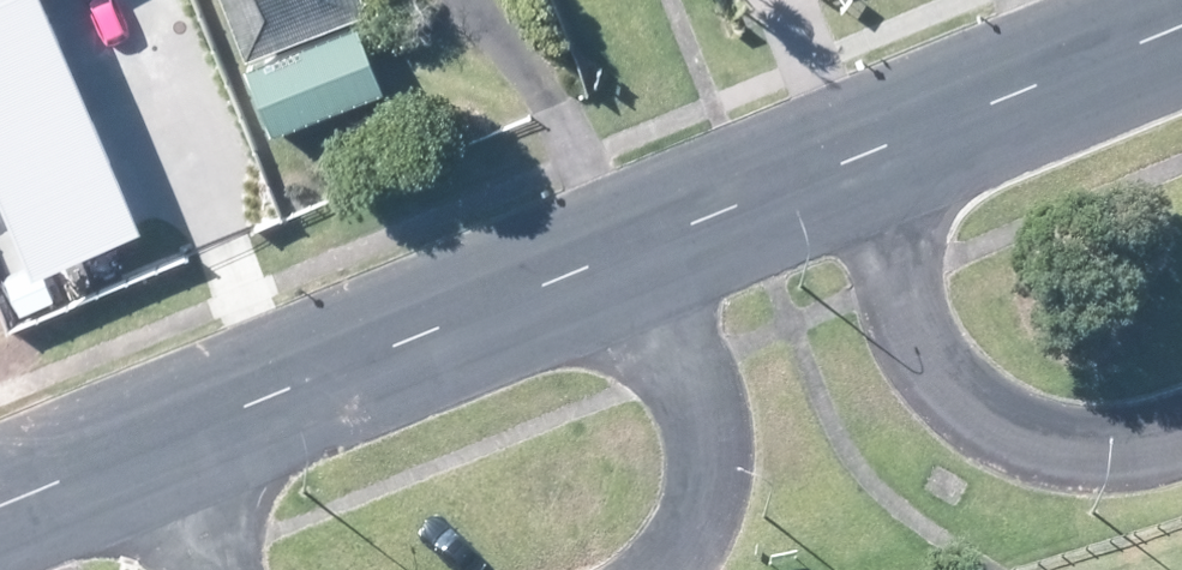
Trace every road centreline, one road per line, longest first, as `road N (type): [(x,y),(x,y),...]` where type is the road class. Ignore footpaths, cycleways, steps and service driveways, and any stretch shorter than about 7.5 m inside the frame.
road 1 (residential): [(888,158),(889,278),(912,357),(966,424),(1009,446),(1088,464),(1181,447)]
road 2 (tertiary): [(619,261),(158,454)]
road 3 (residential): [(680,569),(707,524),(715,490),(711,412),(696,372),(619,261)]
road 4 (tertiary): [(1181,35),(888,158)]
road 5 (tertiary): [(888,158),(619,261)]
road 6 (tertiary): [(158,454),(0,513)]
road 7 (residential): [(158,454),(202,569)]

